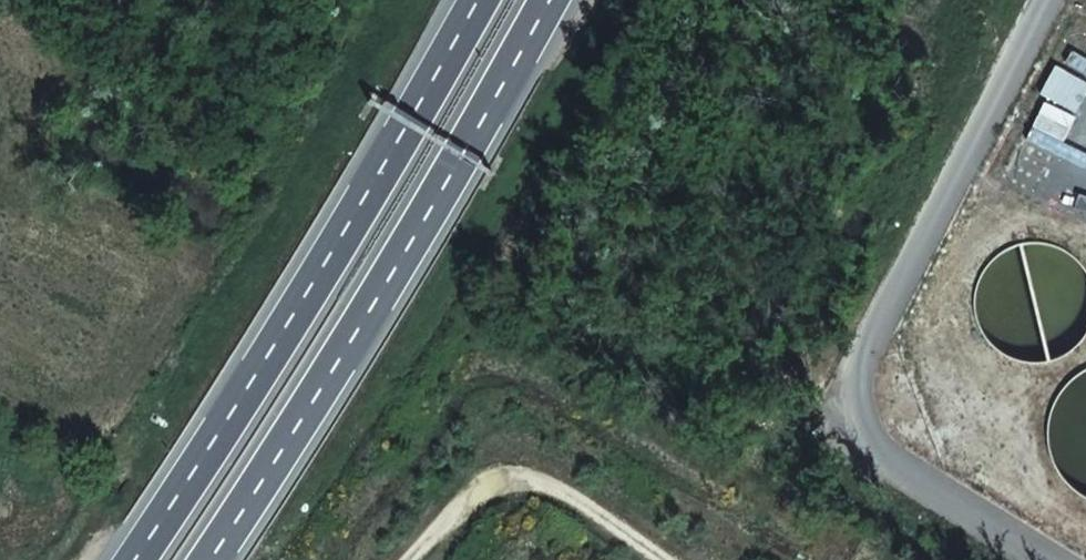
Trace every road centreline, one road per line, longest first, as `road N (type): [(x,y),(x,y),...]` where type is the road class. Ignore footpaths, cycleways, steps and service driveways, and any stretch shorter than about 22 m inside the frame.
road 1 (unclassified): [(1066,559),(897,470),(871,445),(856,412),(870,337),(1045,0)]
road 2 (secondary): [(492,0),(278,359),(143,559)]
road 3 (secondary): [(193,559),(313,376),(534,0)]
road 4 (track): [(409,559),(474,492),(508,483),(549,485),(676,559)]

